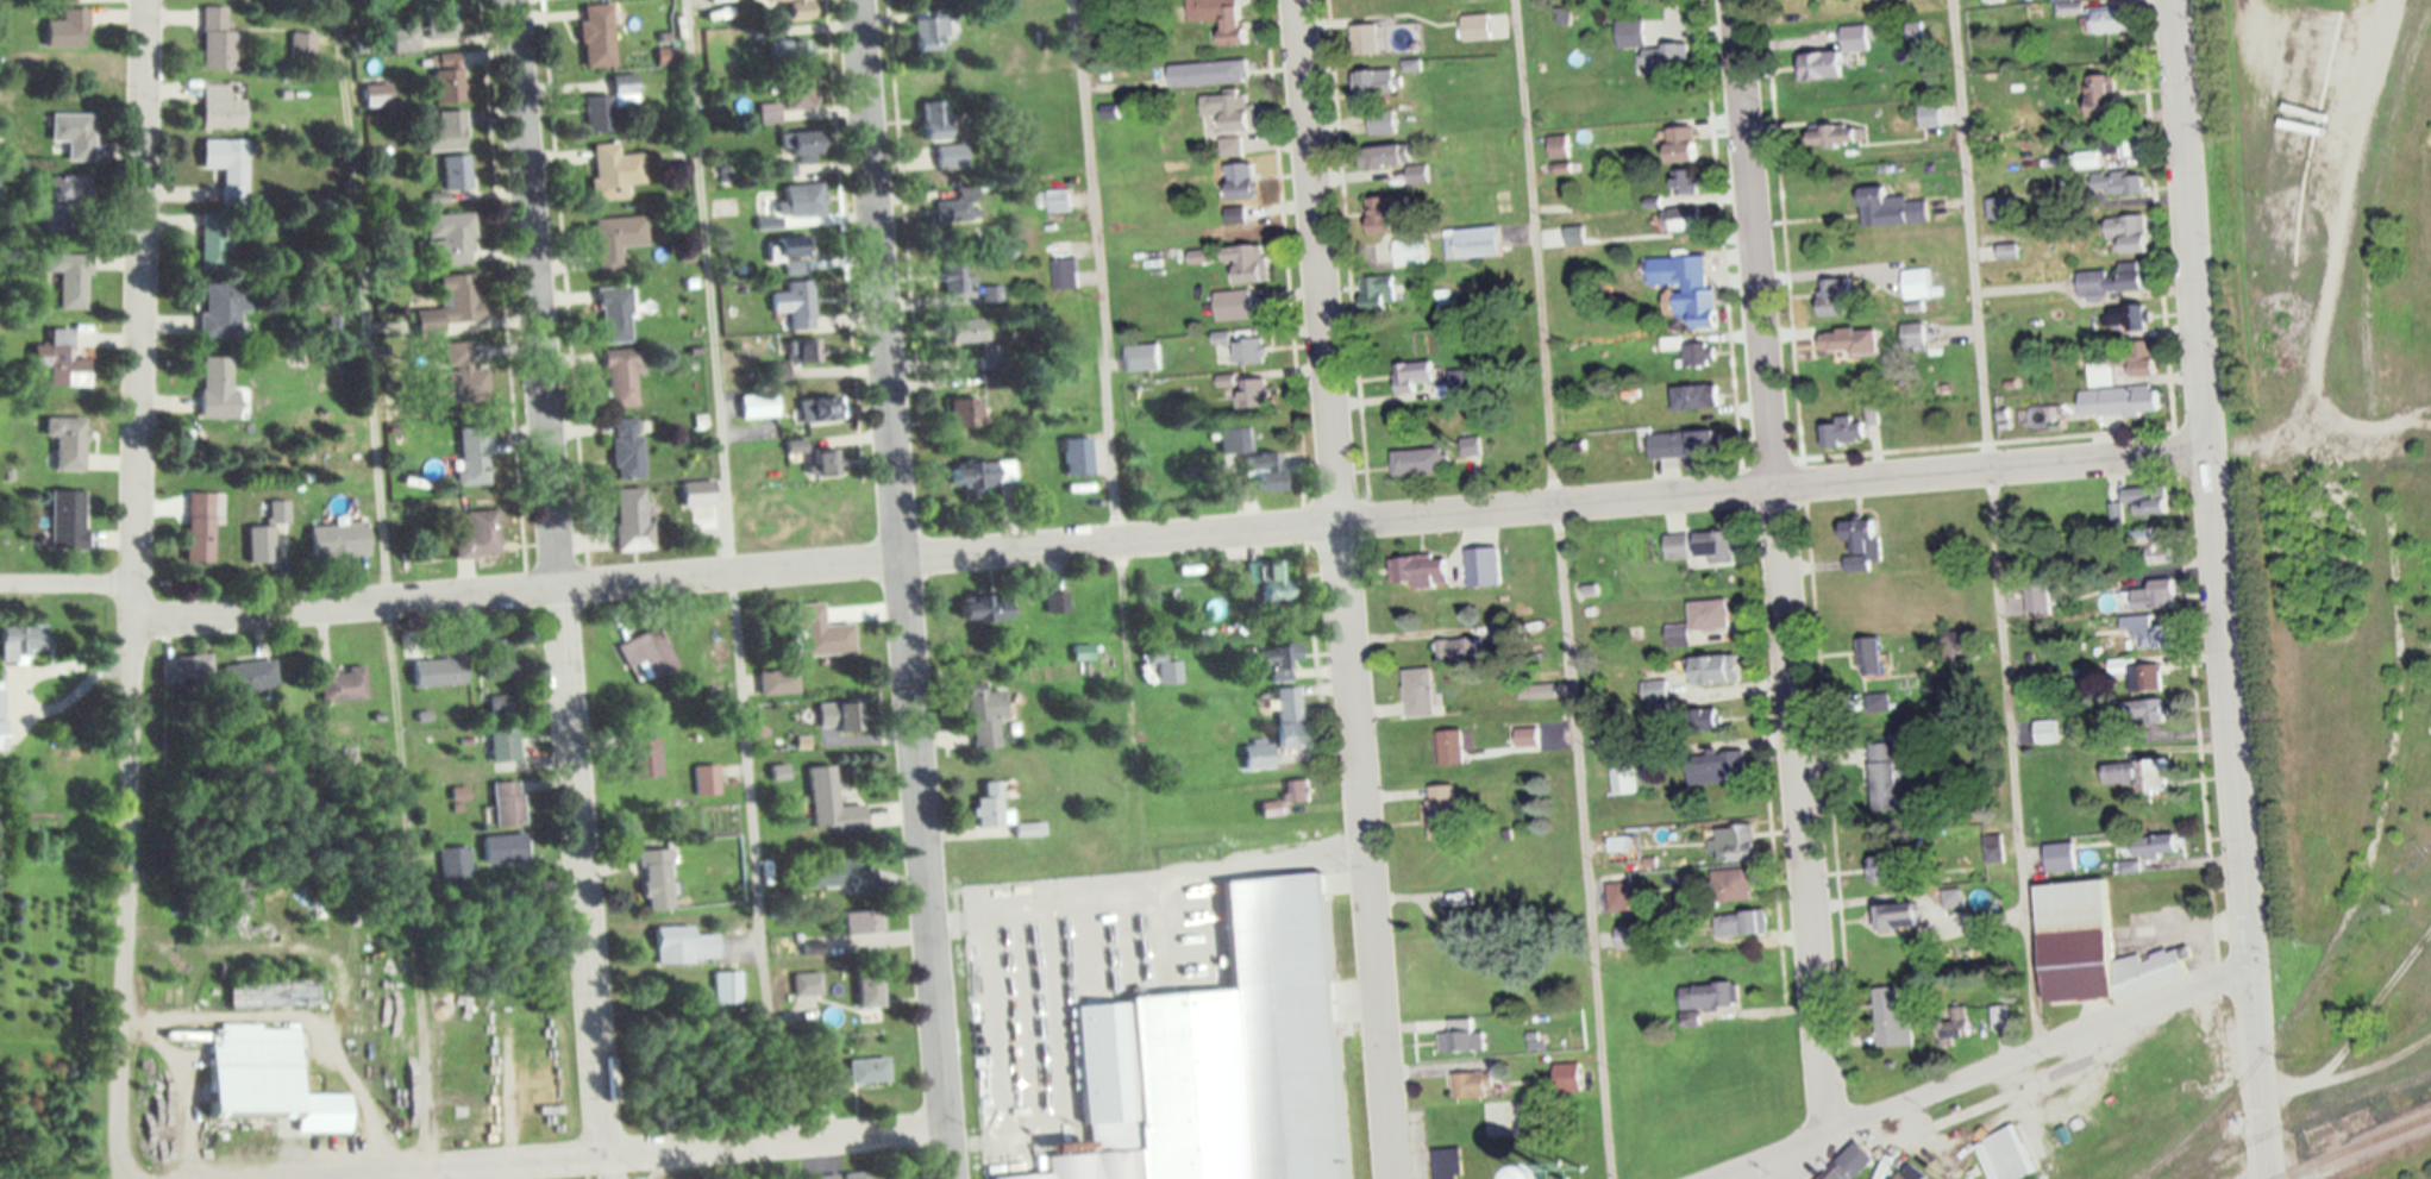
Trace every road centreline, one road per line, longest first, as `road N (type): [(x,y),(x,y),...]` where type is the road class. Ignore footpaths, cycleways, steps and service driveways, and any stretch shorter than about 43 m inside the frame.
road 1 (residential): [(132,623),(2206,446)]
road 2 (residential): [(1393,1178),(1296,0)]
road 3 (residential): [(2266,1178),(2175,0)]
road 4 (residential): [(944,1178),(858,0)]
road 5 (residential): [(117,1178),(145,0)]
road 6 (residential): [(602,1158),(512,0)]
road 7 (residential): [(1825,1134),(1733,0)]
road 8 (residential): [(318,1178),(939,1125)]
road 9 (residential): [(2249,964),(1706,1178)]
road 10 (residential): [(134,585),(0,584)]

